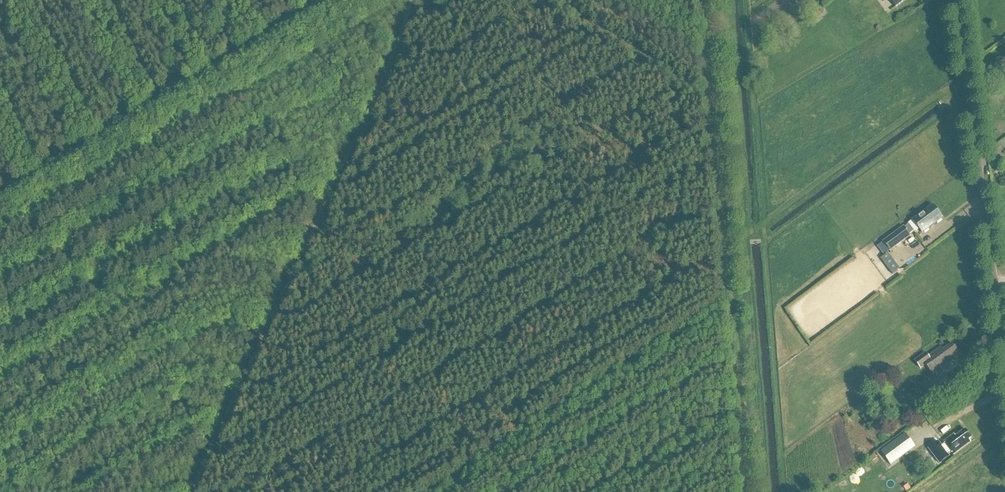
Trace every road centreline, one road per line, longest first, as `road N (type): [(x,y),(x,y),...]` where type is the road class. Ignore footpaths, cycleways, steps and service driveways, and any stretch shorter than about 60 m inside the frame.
road 1 (unclassified): [(1004,360),(956,0)]

